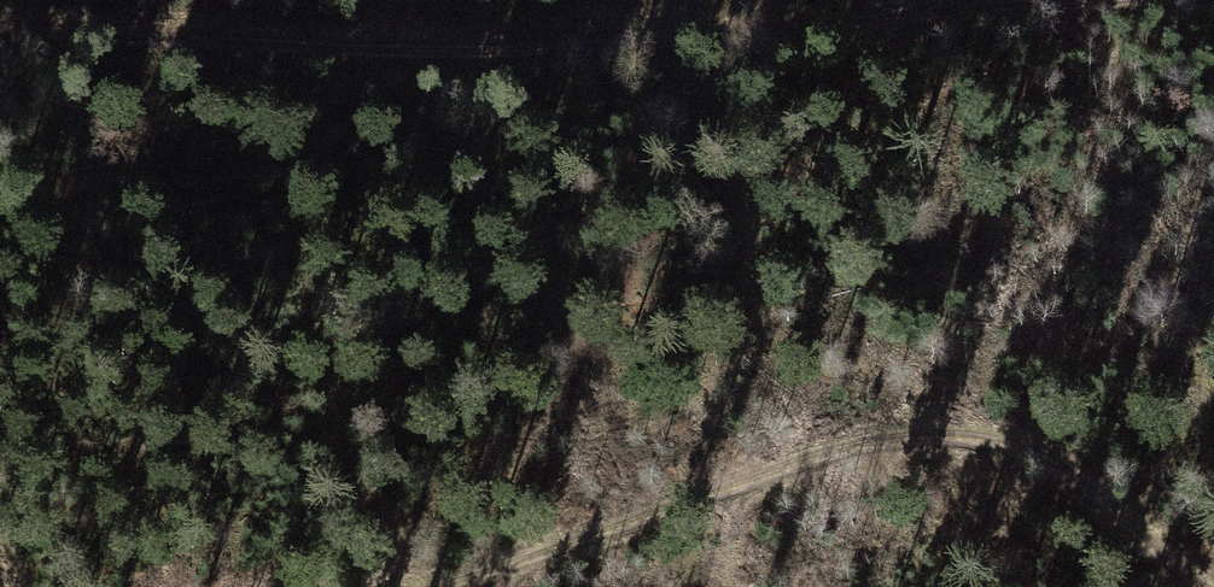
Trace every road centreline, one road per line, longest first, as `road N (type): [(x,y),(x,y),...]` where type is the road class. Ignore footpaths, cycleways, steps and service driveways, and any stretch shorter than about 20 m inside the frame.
road 1 (track): [(0,26),(443,44),(1054,0)]
road 2 (track): [(426,586),(925,429),(994,433),(1082,468),(1206,586)]

